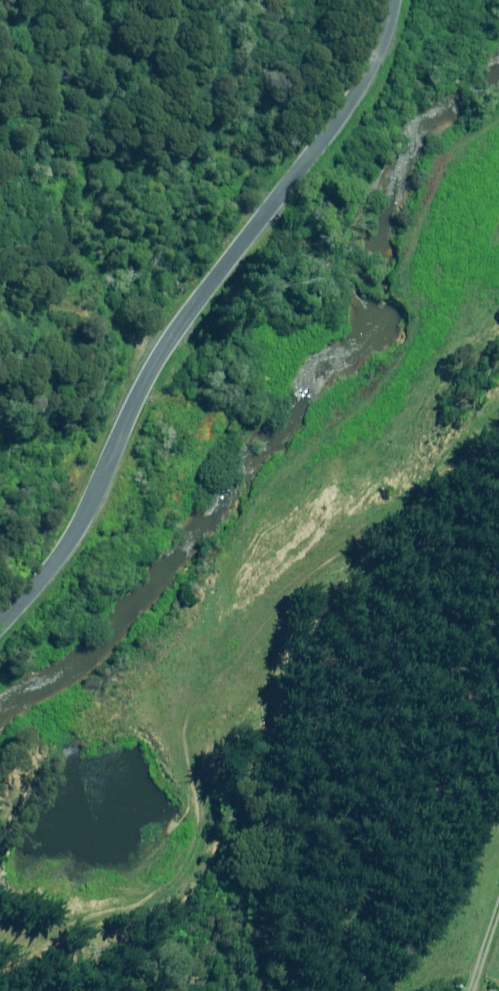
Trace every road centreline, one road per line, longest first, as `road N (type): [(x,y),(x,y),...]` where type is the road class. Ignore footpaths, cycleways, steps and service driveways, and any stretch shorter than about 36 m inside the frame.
road 1 (unclassified): [(396,0),(380,57),(347,111),(162,344),(86,520),(0,631)]
road 2 (track): [(498,418),(396,519),(297,581),(193,728),(194,828),(181,877),(114,917)]
road 3 (track): [(162,344),(0,279)]

